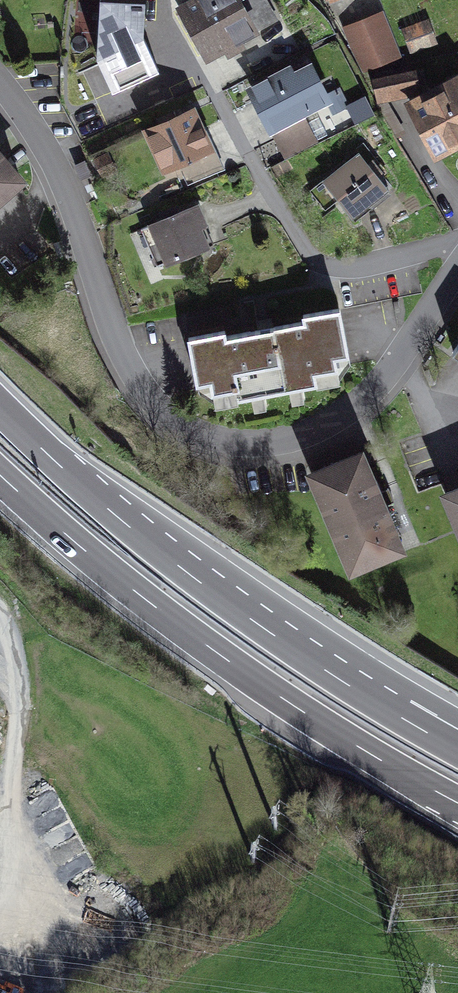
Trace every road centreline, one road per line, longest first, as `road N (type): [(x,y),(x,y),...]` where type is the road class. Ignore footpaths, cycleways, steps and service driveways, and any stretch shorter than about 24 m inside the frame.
road 1 (residential): [(0,100),(52,164),(134,398),(199,445),(296,454),(354,424),(457,276)]
road 2 (motorway): [(457,748),(336,677),(200,582),(0,407)]
road 3 (motorway): [(0,476),(212,651),(457,804)]
road 4 (residential): [(211,86),(298,244),(325,271),(457,245)]

